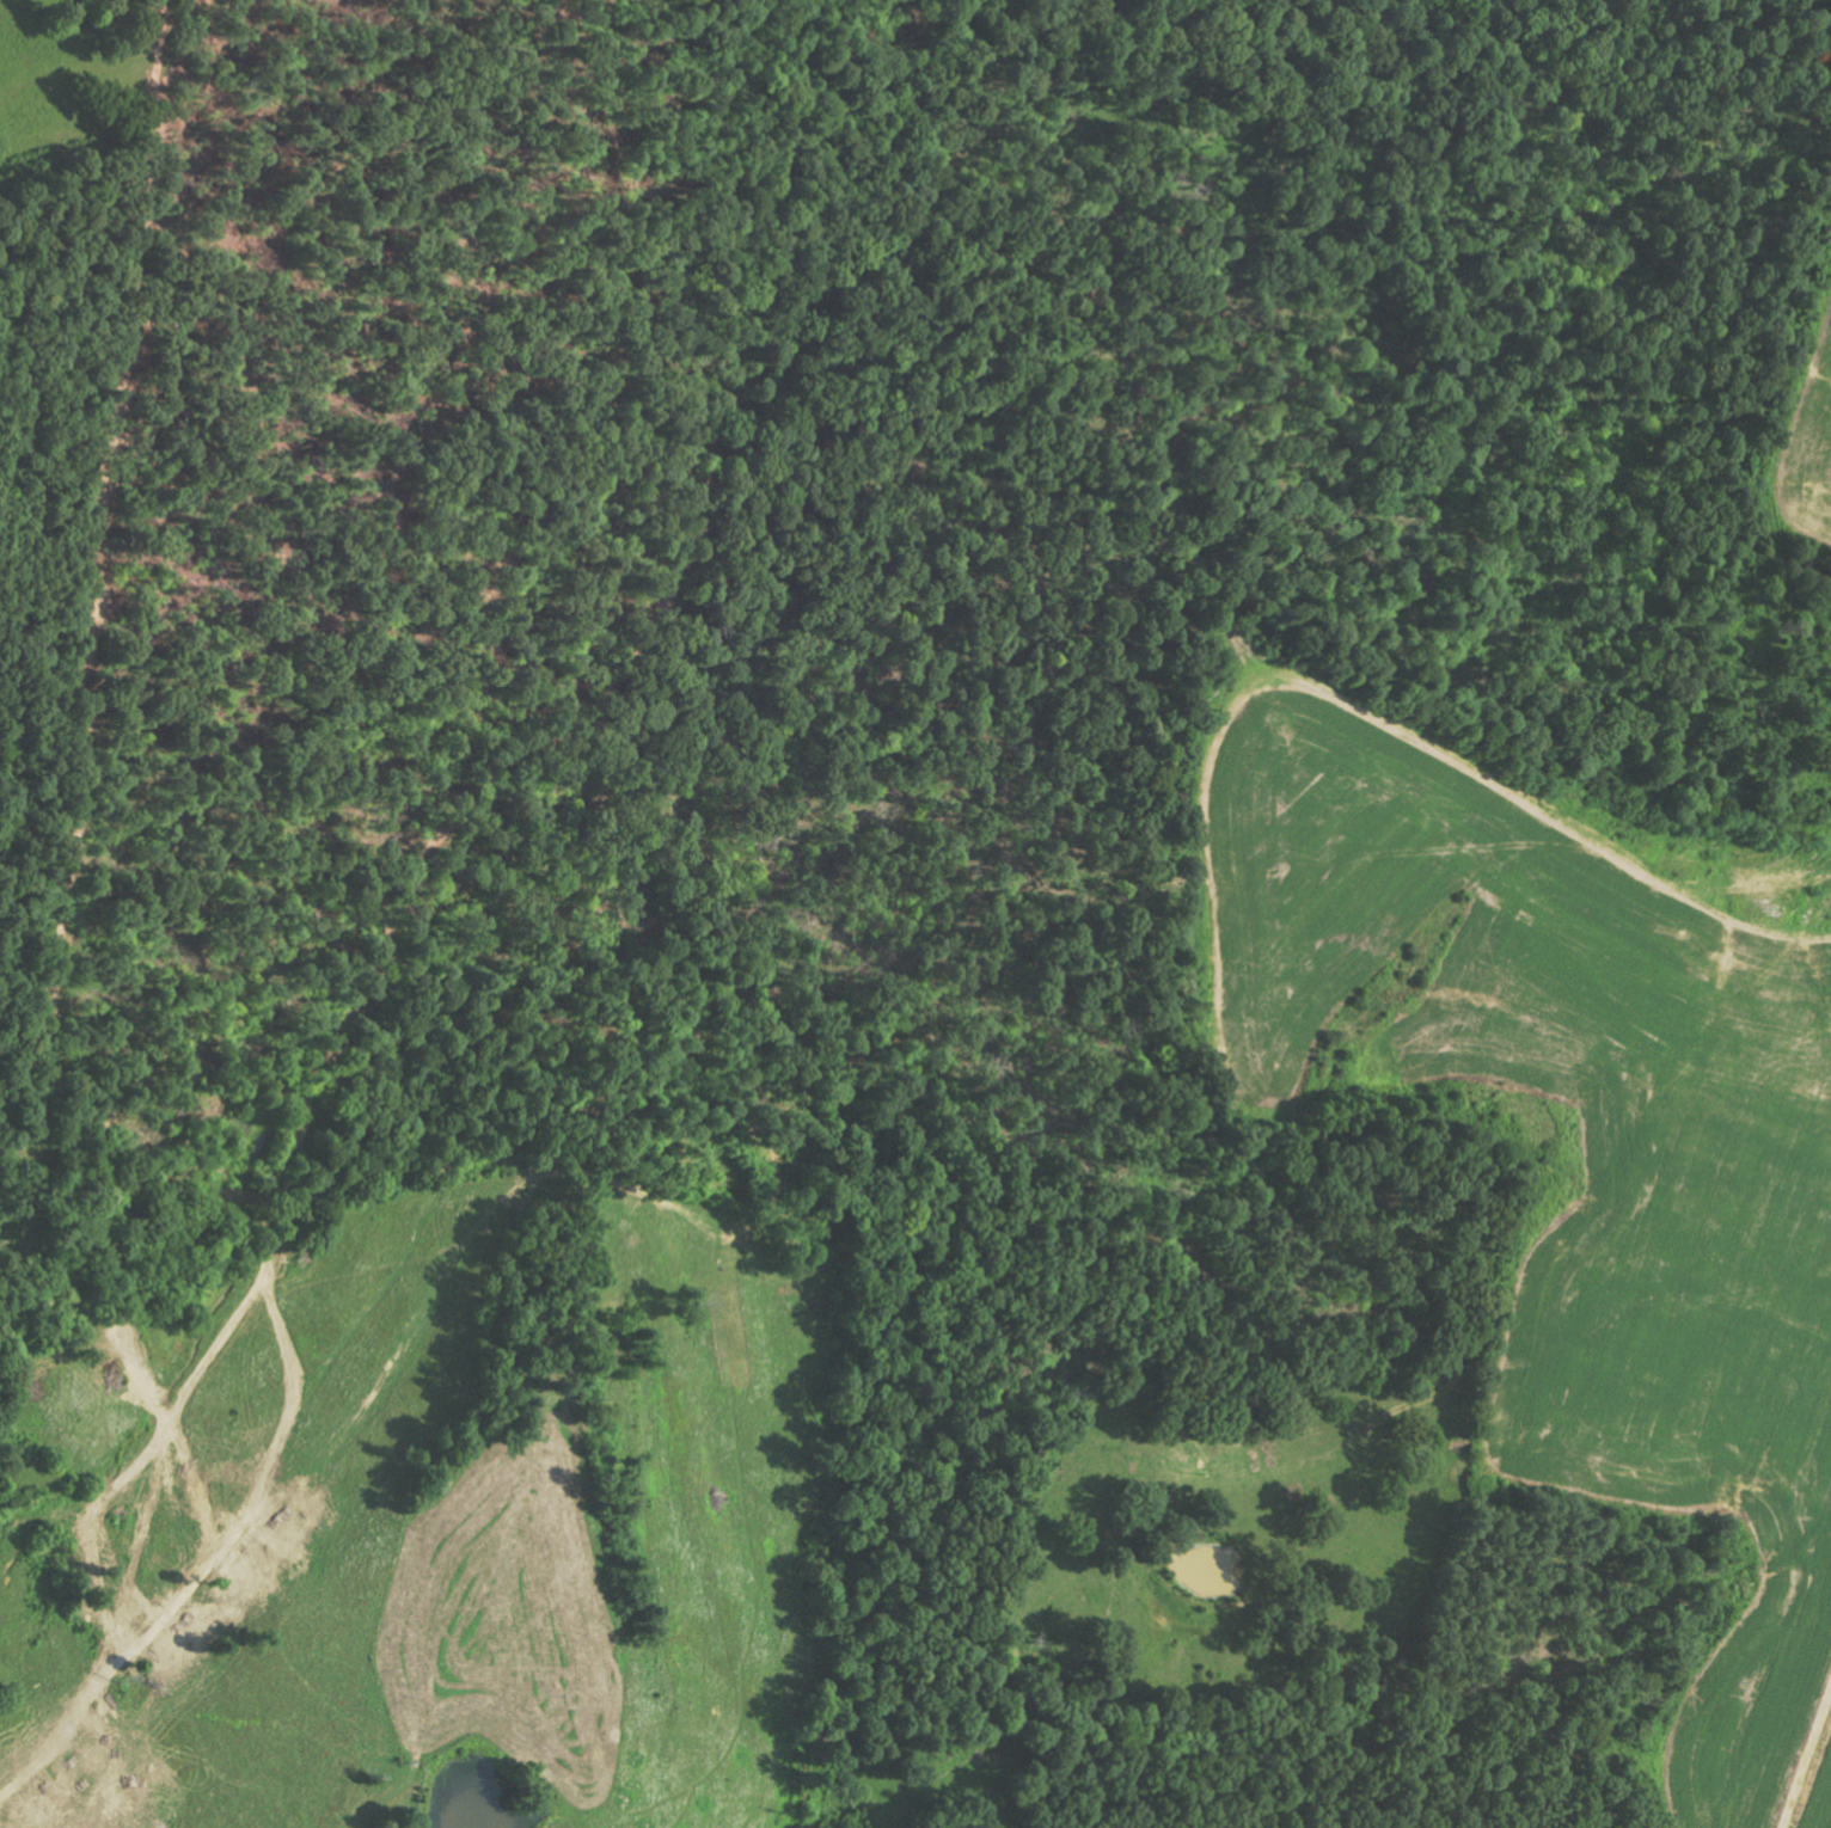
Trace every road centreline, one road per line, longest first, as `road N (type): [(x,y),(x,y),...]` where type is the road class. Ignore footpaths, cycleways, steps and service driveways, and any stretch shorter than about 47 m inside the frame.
road 1 (residential): [(1724,1827),(1830,1476)]

